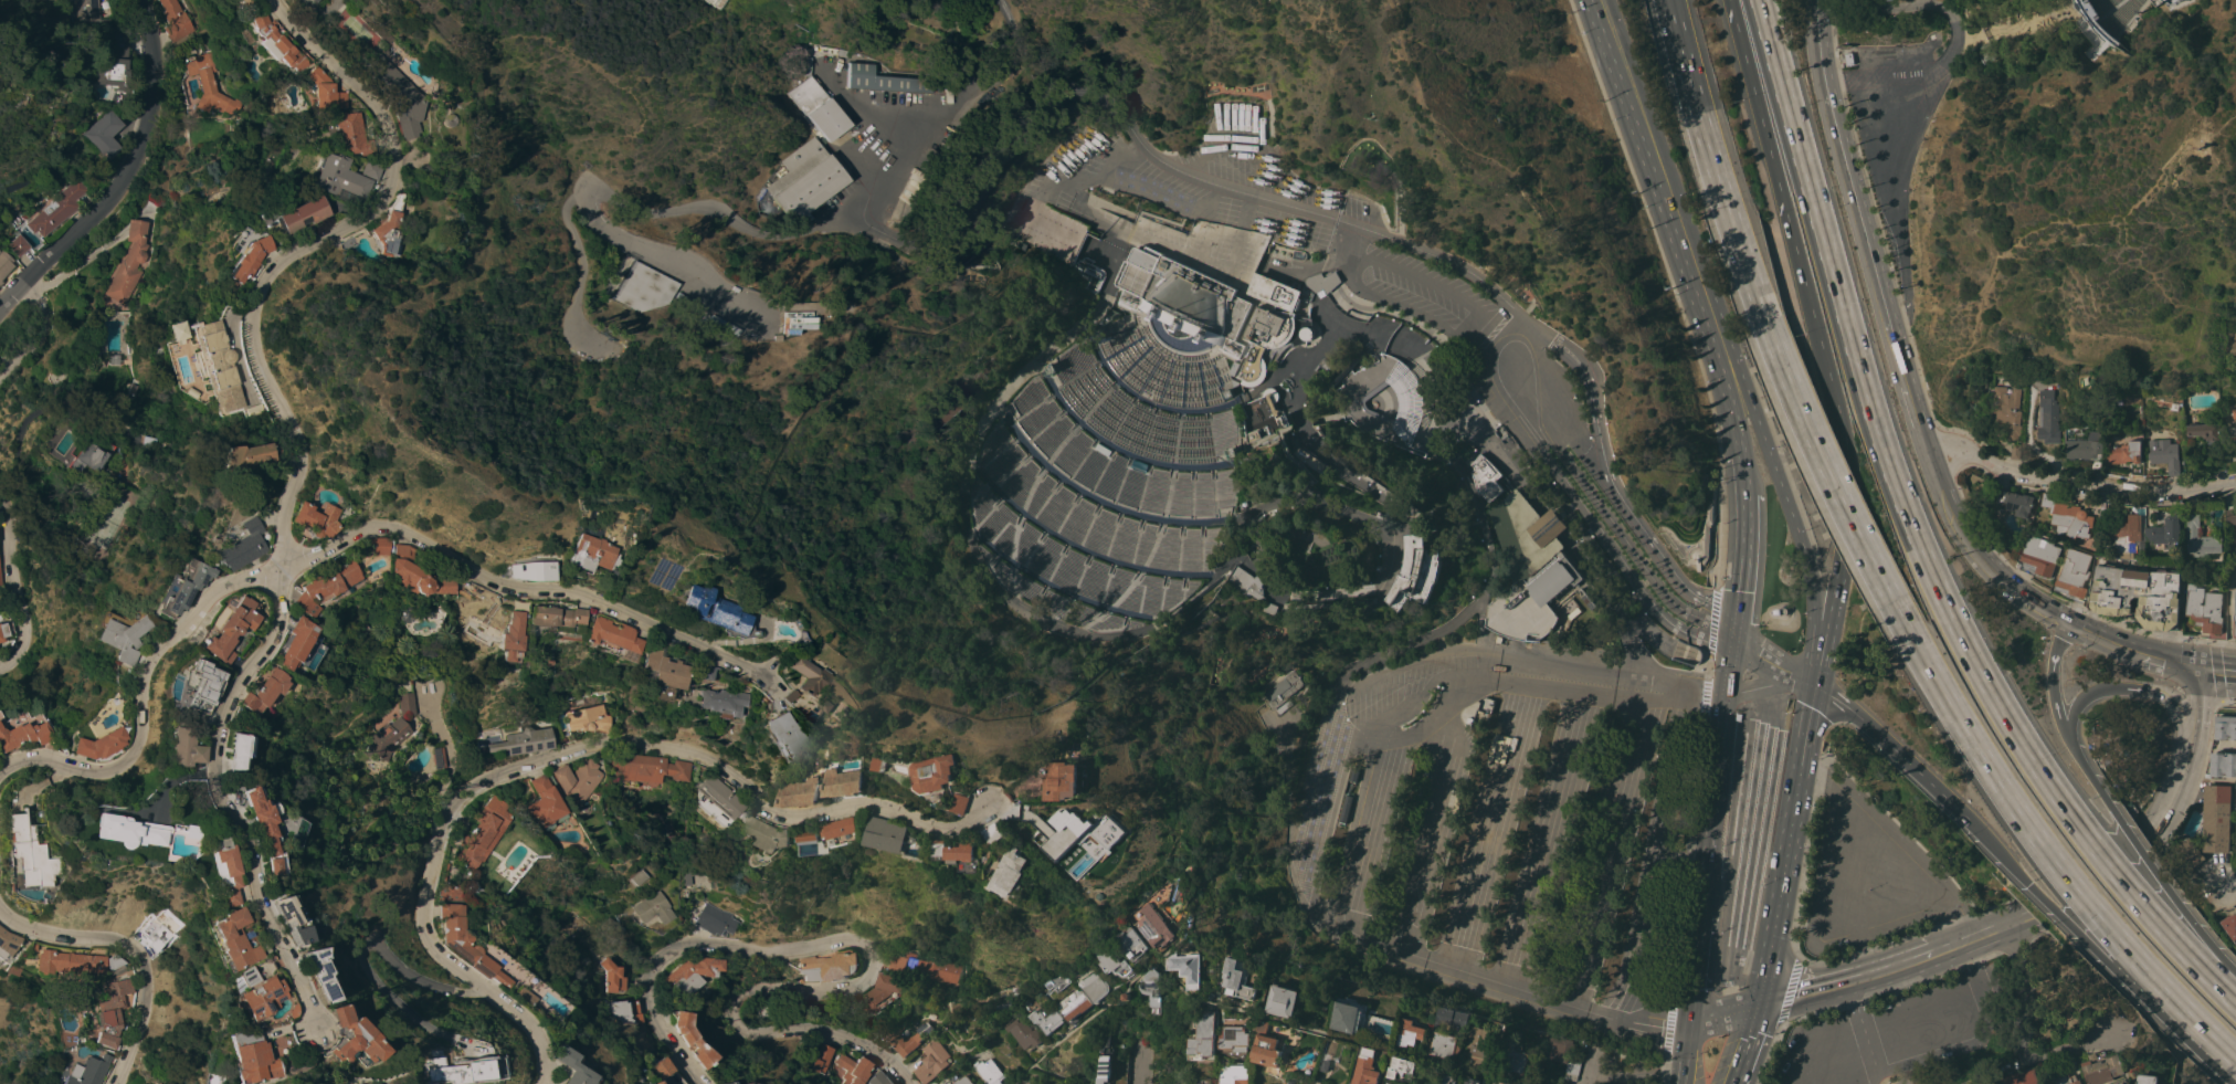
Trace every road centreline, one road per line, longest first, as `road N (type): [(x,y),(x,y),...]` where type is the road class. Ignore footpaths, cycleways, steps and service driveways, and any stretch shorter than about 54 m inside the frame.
road 1 (motorway): [(2235,1002),(2082,833),(2014,734),(1952,622),(1880,448),(1756,0)]
road 2 (residential): [(0,764),(65,772),(110,761),(123,743),(125,688),(137,652),(200,591),(260,571),(268,507),(286,461),(249,371),(244,301),(278,257),(377,208),(392,188),(393,160),(378,109),(295,31),(276,0)]
road 3 (residential): [(1001,801),(978,822),(951,828),(887,806),(776,813),(713,765),(637,745),(576,750),(482,782),(441,824),(420,925),(426,945),(523,1043),(524,1083)]
road 4 (residential): [(904,1083),(844,1033),(757,1038),(738,1024),(745,998),(760,991),(833,996),(867,980),(865,951),(836,939),(780,950),(688,944),(651,965),(643,976),(651,1015),(691,1083)]
road 5 (secondary): [(1989,568),(1949,509),(1907,389),(1834,122),(1818,0)]
road 6 (motorway): [(1891,600),(1977,755),(2050,860),(2221,1044)]
road 7 (residential): [(753,677),(589,603),(475,583),(372,528),(260,571)]
road 8 (residential): [(297,1034),(238,896),(222,830),(194,800),(190,776),(203,705),(261,614),(260,571)]
road 9 (motorway): [(1845,452),(1730,0)]
road 10 (primary): [(1817,664),(1802,546),(1743,387),(1687,270)]
road 11 (residential): [(0,308),(96,213),(144,144),(155,70),(137,0)]
road 12 (primary): [(1728,669),(1686,1020)]
road 13 (motorway): [(1969,819),(2096,950),(2221,1044)]
road 14 (motorway): [(1667,0),(1763,319)]
road 15 (primary): [(1758,1008),(1814,685)]
road 16 (residential): [(2235,479),(2122,486),(2008,469),(1972,453),(1927,452)]
road 17 (motorway): [(1763,319),(1891,600)]
road 18 (primary): [(1593,0),(1687,270)]
road 19 (motorway): [(2235,972),(2175,903),(2072,753)]
road 20 (residential): [(100,1083),(124,1041),(136,965),(120,948),(22,934),(0,922)]
road 21 (motorway): [(2072,753),(2070,720),(2082,697),(2108,688),(2158,696),(2181,730),(2171,802)]
road 22 (residential): [(2011,927),(2023,1052),(2035,1056),(2113,1032)]
road 23 (motorway): [(1814,685),(1969,819)]
road 24 (primary): [(1687,270),(1742,454)]
road 25 (residential): [(0,662),(11,659),(23,625),(0,501)]
road 26 (primary): [(1745,492),(1732,639)]
road 27 (secondary): [(2171,802),(2196,724),(2193,667)]

